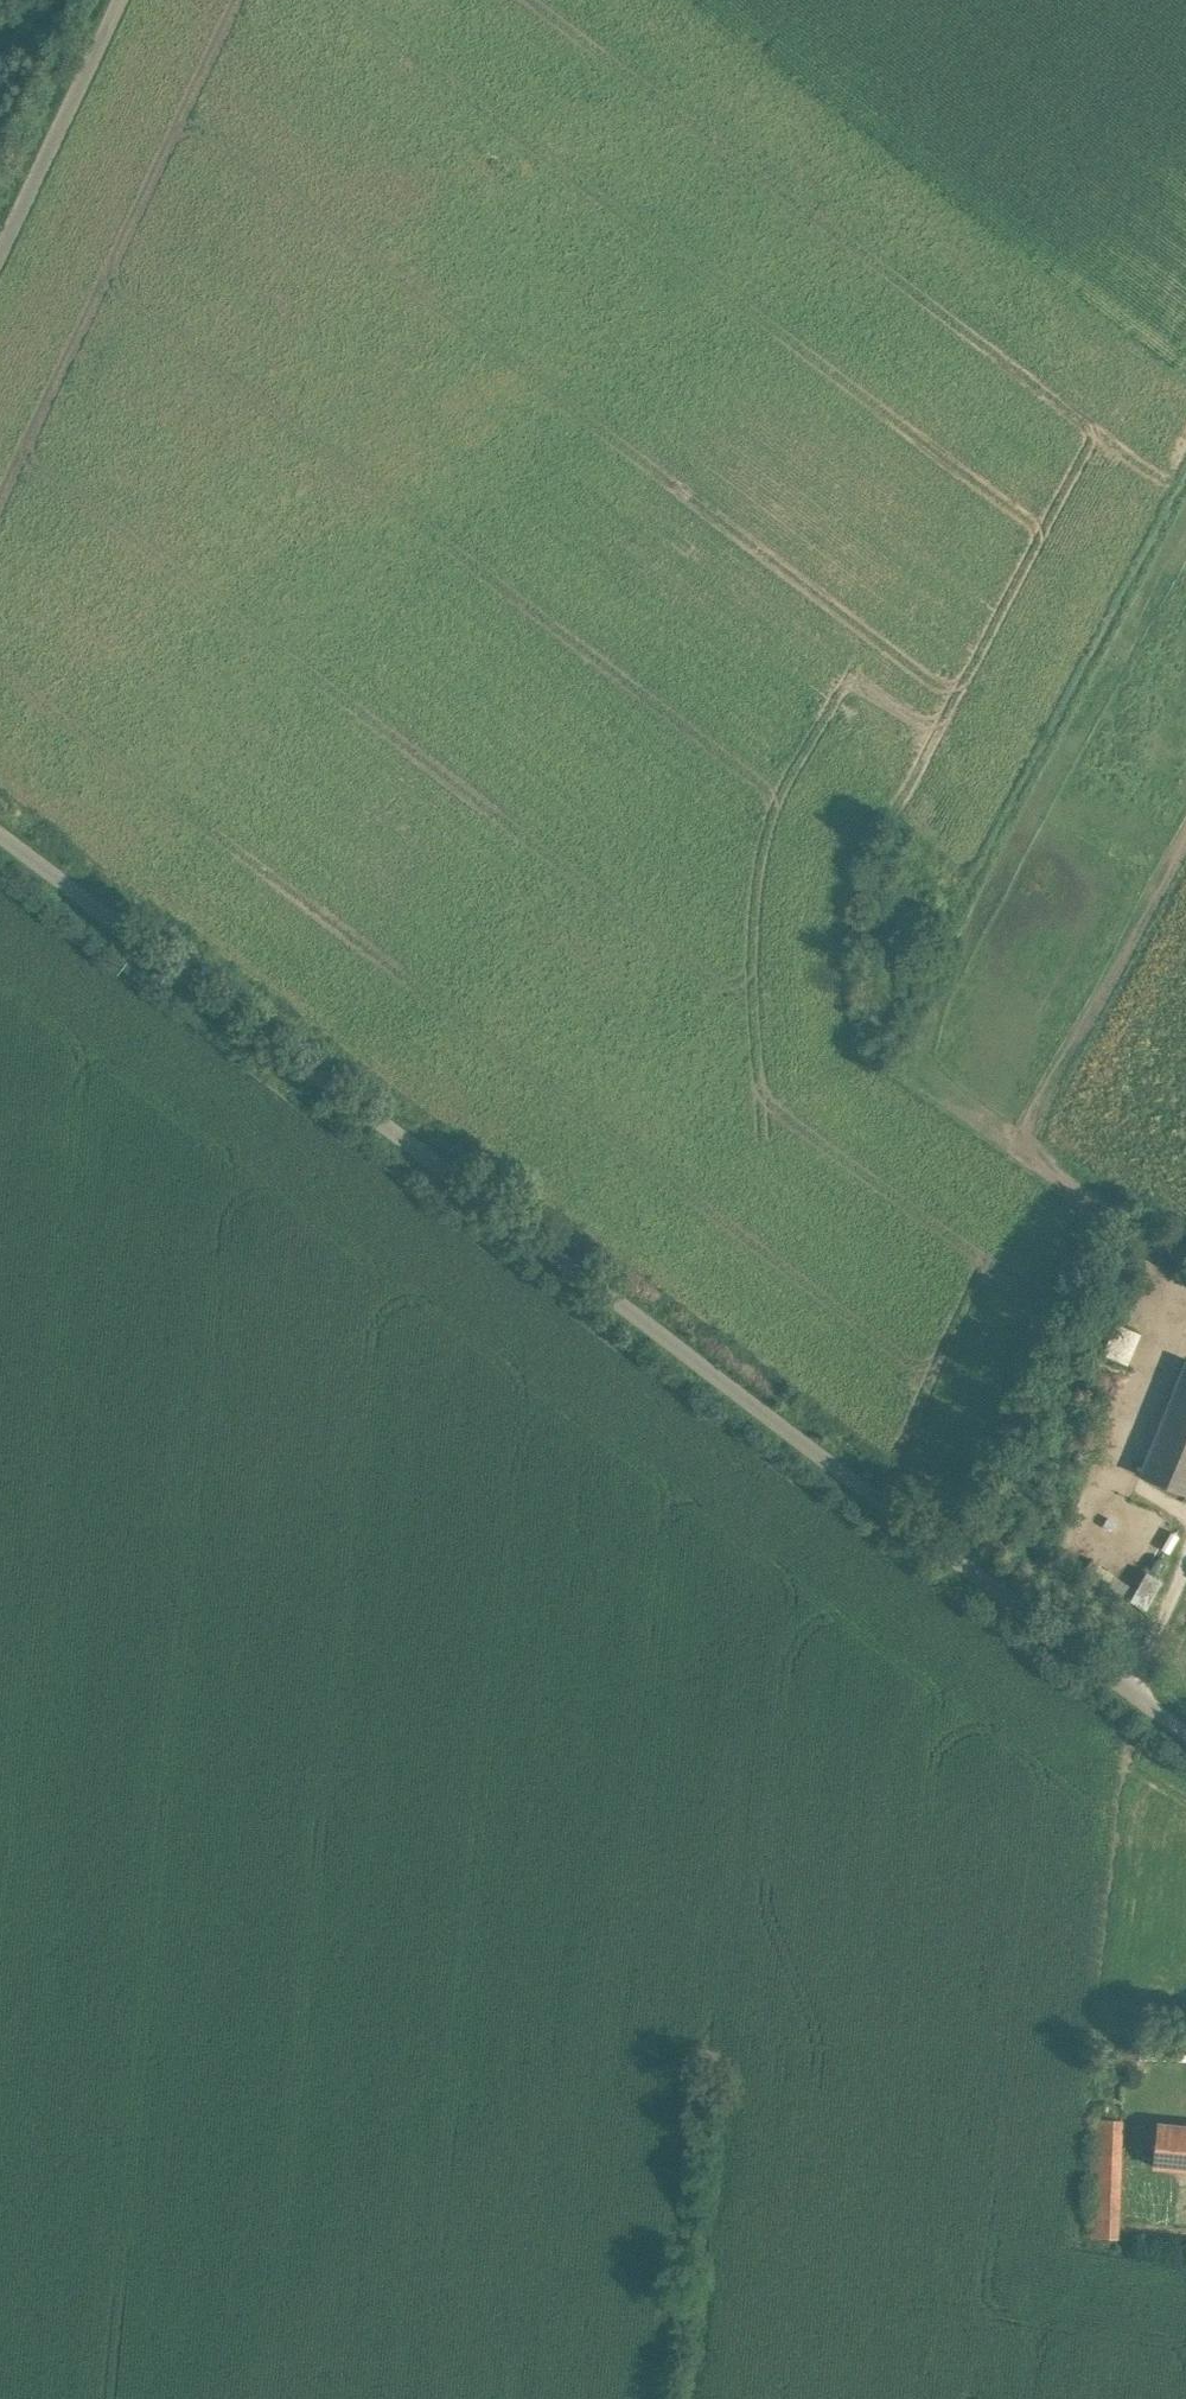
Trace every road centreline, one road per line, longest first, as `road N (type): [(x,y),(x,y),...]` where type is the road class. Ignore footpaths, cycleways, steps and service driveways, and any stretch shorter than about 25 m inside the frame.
road 1 (unclassified): [(1185,1732),(0,828)]
road 2 (unclassified): [(0,262),(123,0)]

